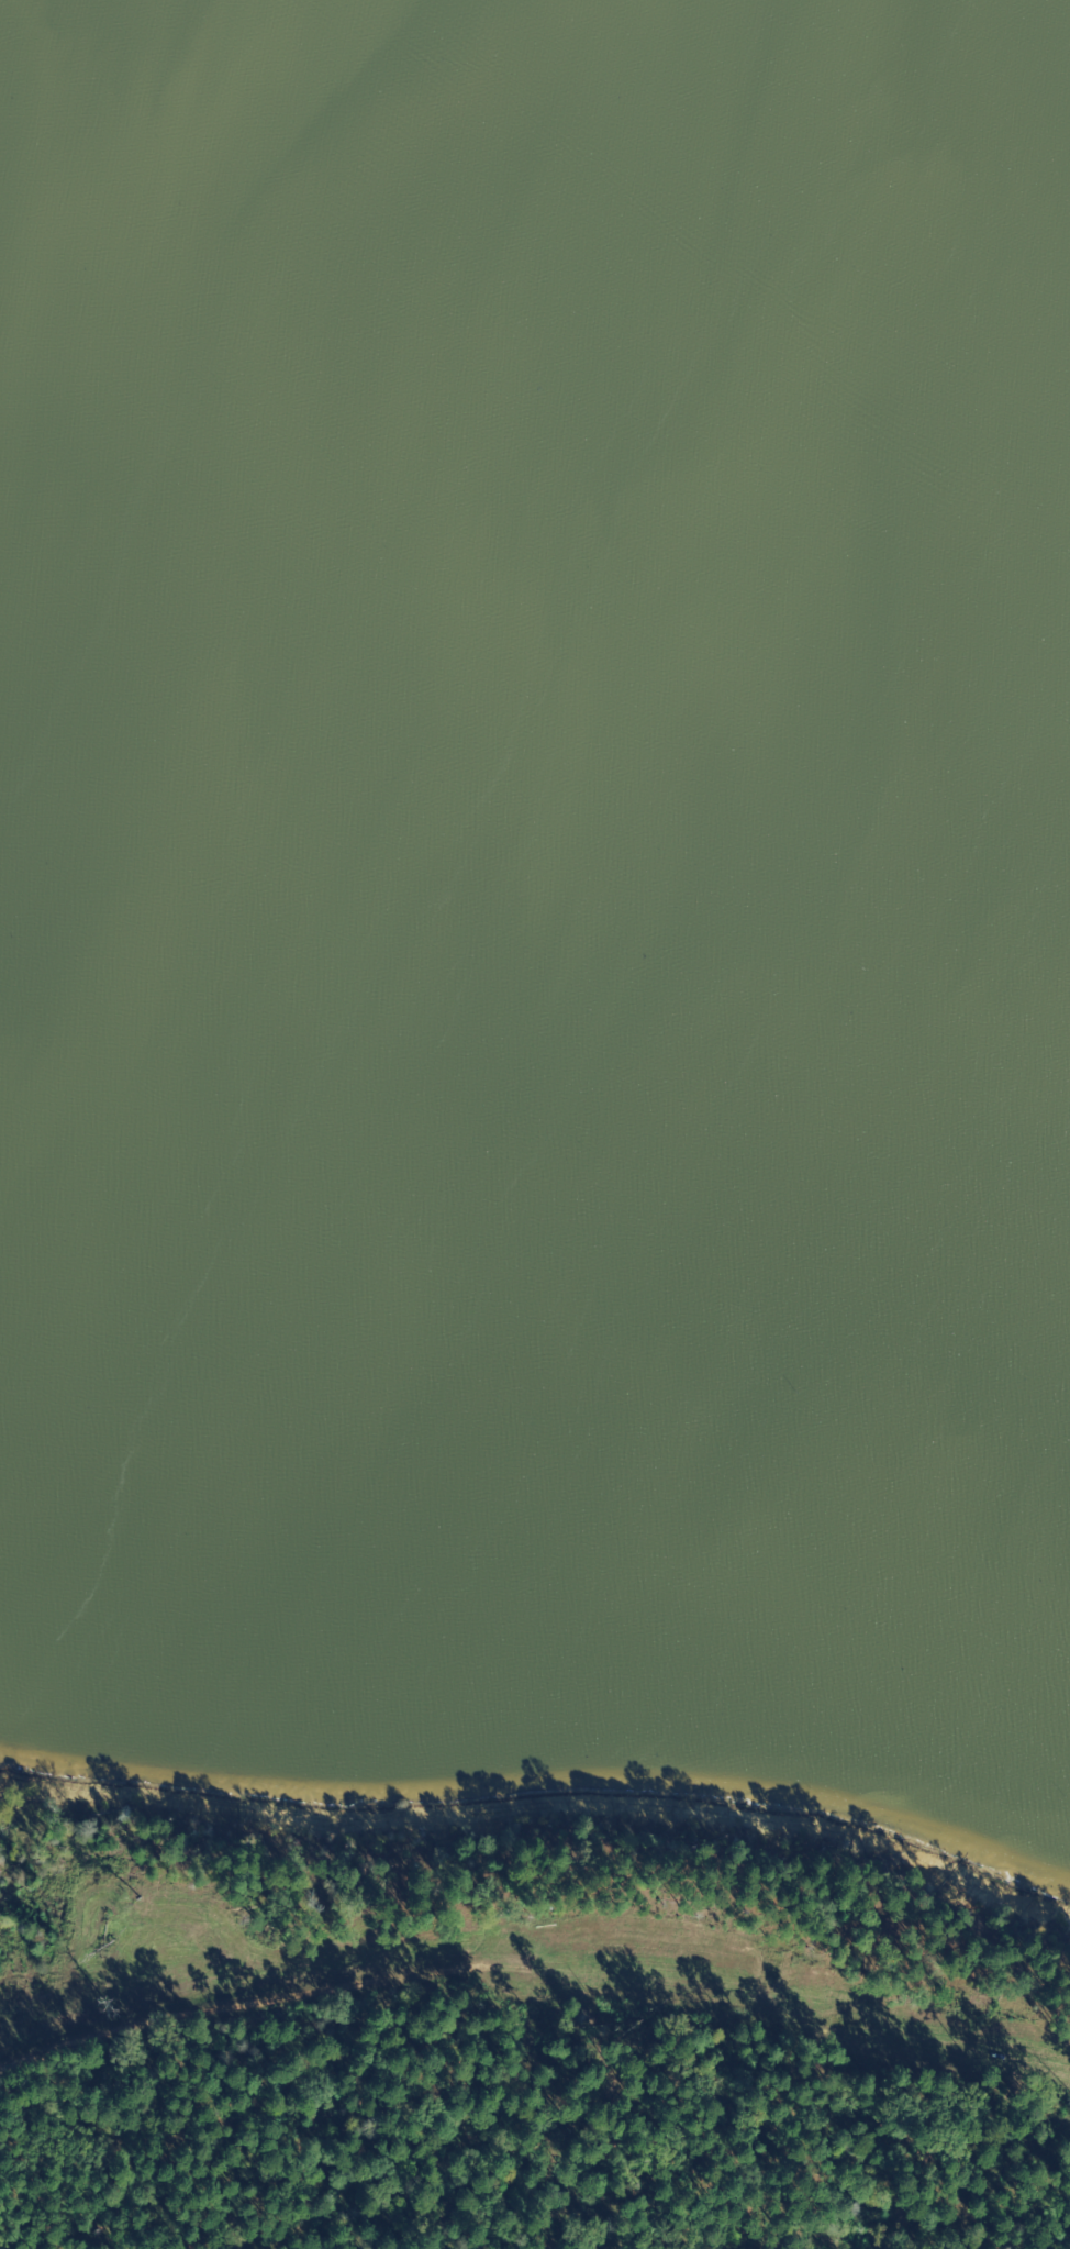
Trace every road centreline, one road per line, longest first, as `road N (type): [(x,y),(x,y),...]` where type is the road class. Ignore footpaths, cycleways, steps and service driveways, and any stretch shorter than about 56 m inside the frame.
road 1 (residential): [(0,2044),(81,1995),(285,1940),(483,1935)]

